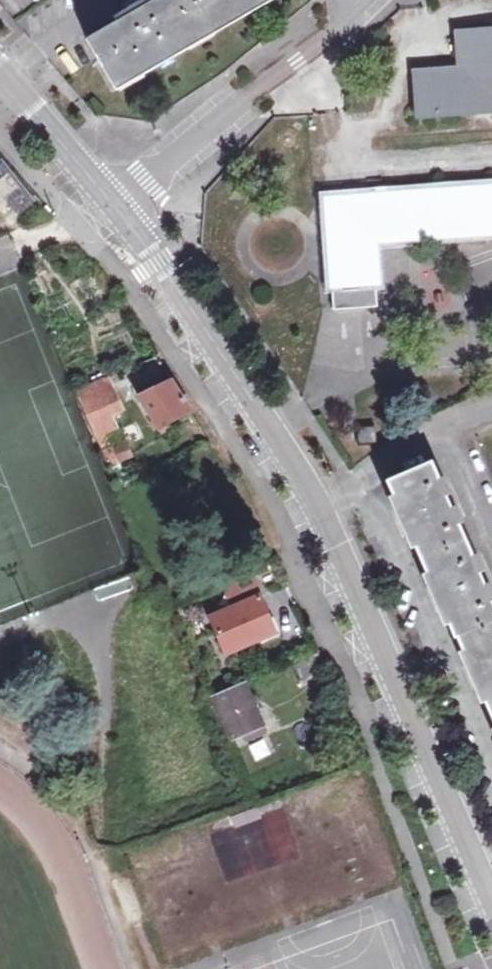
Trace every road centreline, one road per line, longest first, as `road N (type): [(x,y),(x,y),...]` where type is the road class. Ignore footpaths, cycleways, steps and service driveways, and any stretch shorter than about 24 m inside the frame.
road 1 (residential): [(115,208),(314,502),(491,898)]
road 2 (residential): [(360,0),(115,208)]
road 3 (residential): [(0,74),(115,208)]

